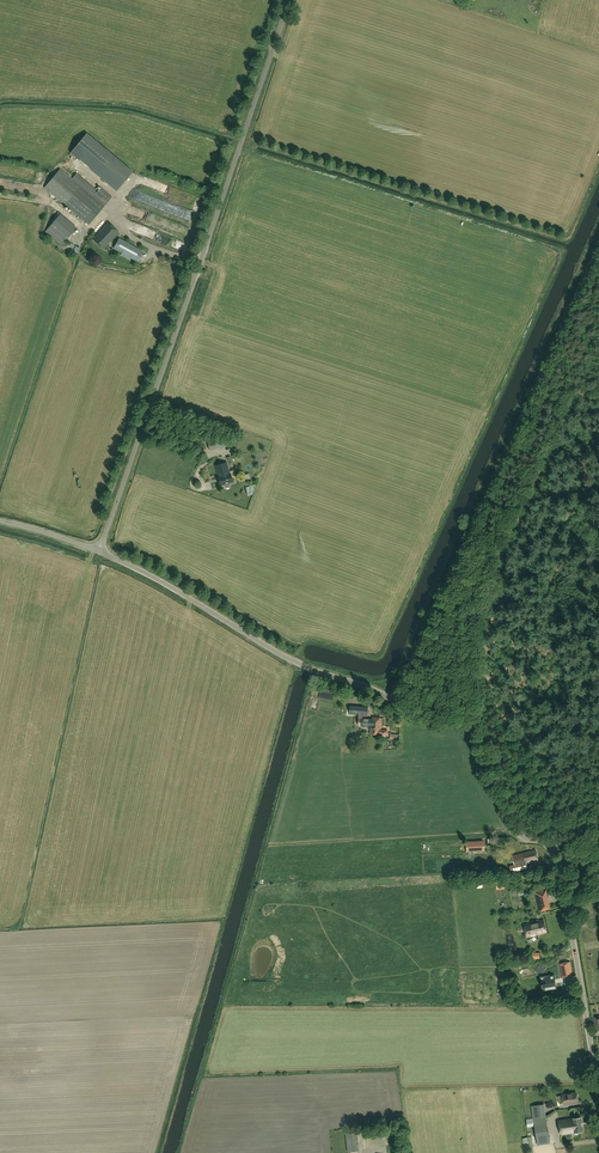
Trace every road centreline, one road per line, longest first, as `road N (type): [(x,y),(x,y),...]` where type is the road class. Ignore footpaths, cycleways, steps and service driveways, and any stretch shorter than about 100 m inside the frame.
road 1 (unclassified): [(99,552),(290,0)]
road 2 (unclassified): [(549,841),(513,829),(467,724),(411,713),(371,688),(292,660),(99,552)]
road 3 (unclassified): [(598,1094),(549,841)]

